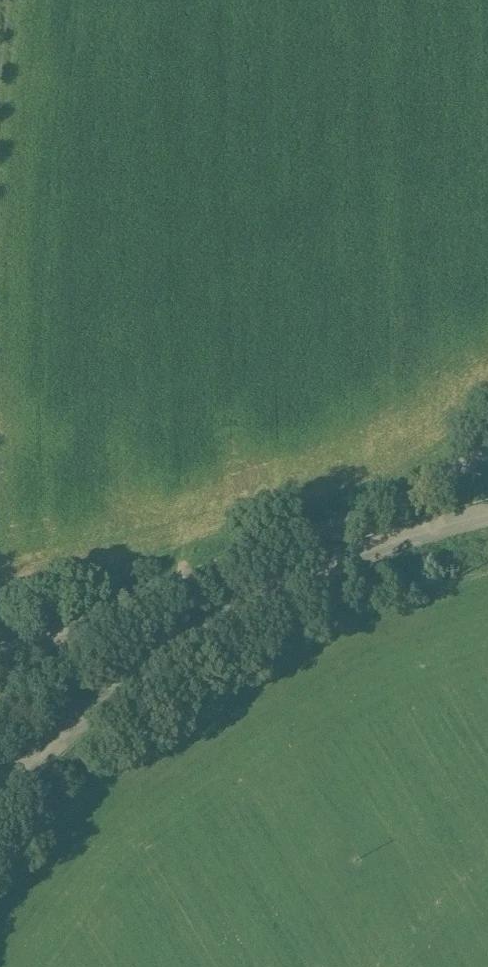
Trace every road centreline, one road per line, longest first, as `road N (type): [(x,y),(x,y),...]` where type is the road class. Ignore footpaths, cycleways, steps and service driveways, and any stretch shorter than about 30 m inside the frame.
road 1 (unclassified): [(0,811),(128,694),(297,593),(434,532),(487,517)]
road 2 (unclassified): [(487,462),(45,642),(0,650)]

